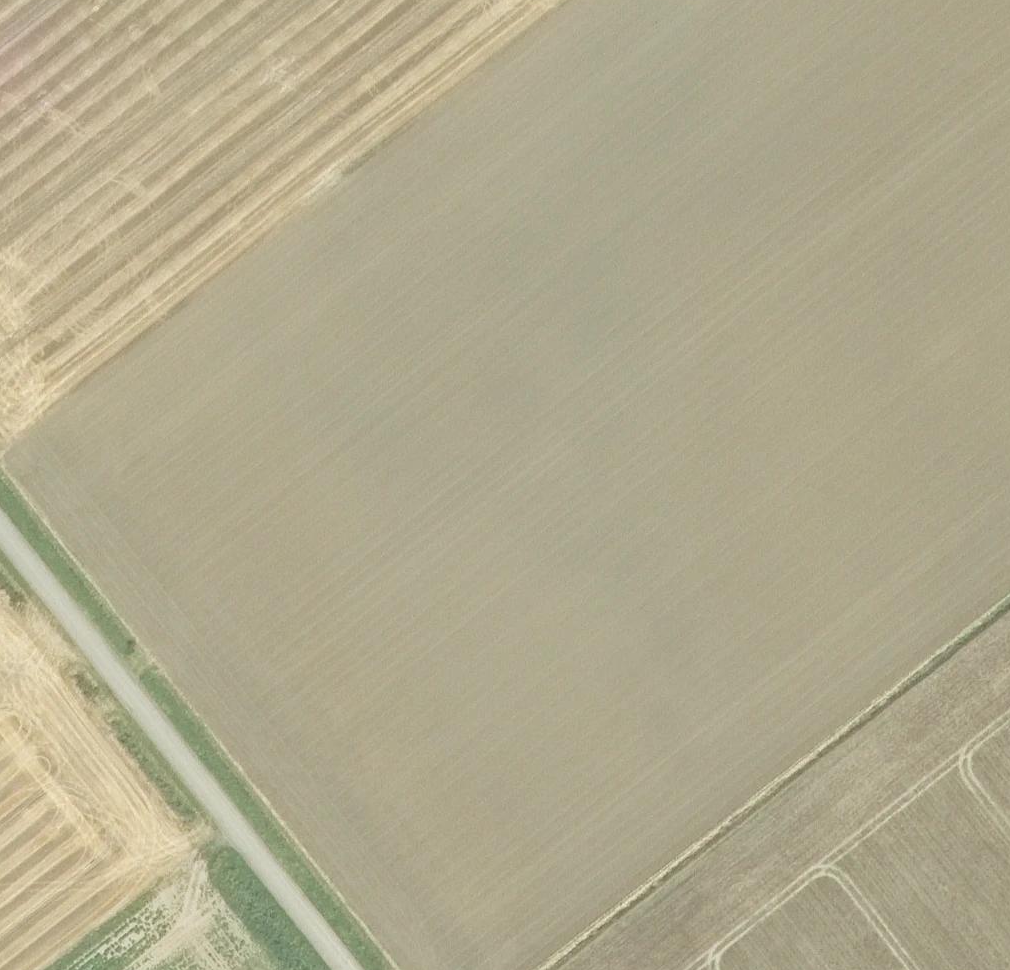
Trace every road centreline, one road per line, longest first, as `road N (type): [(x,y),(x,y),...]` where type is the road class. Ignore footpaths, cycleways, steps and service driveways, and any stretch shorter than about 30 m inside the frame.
road 1 (tertiary): [(344,969),(0,534)]

